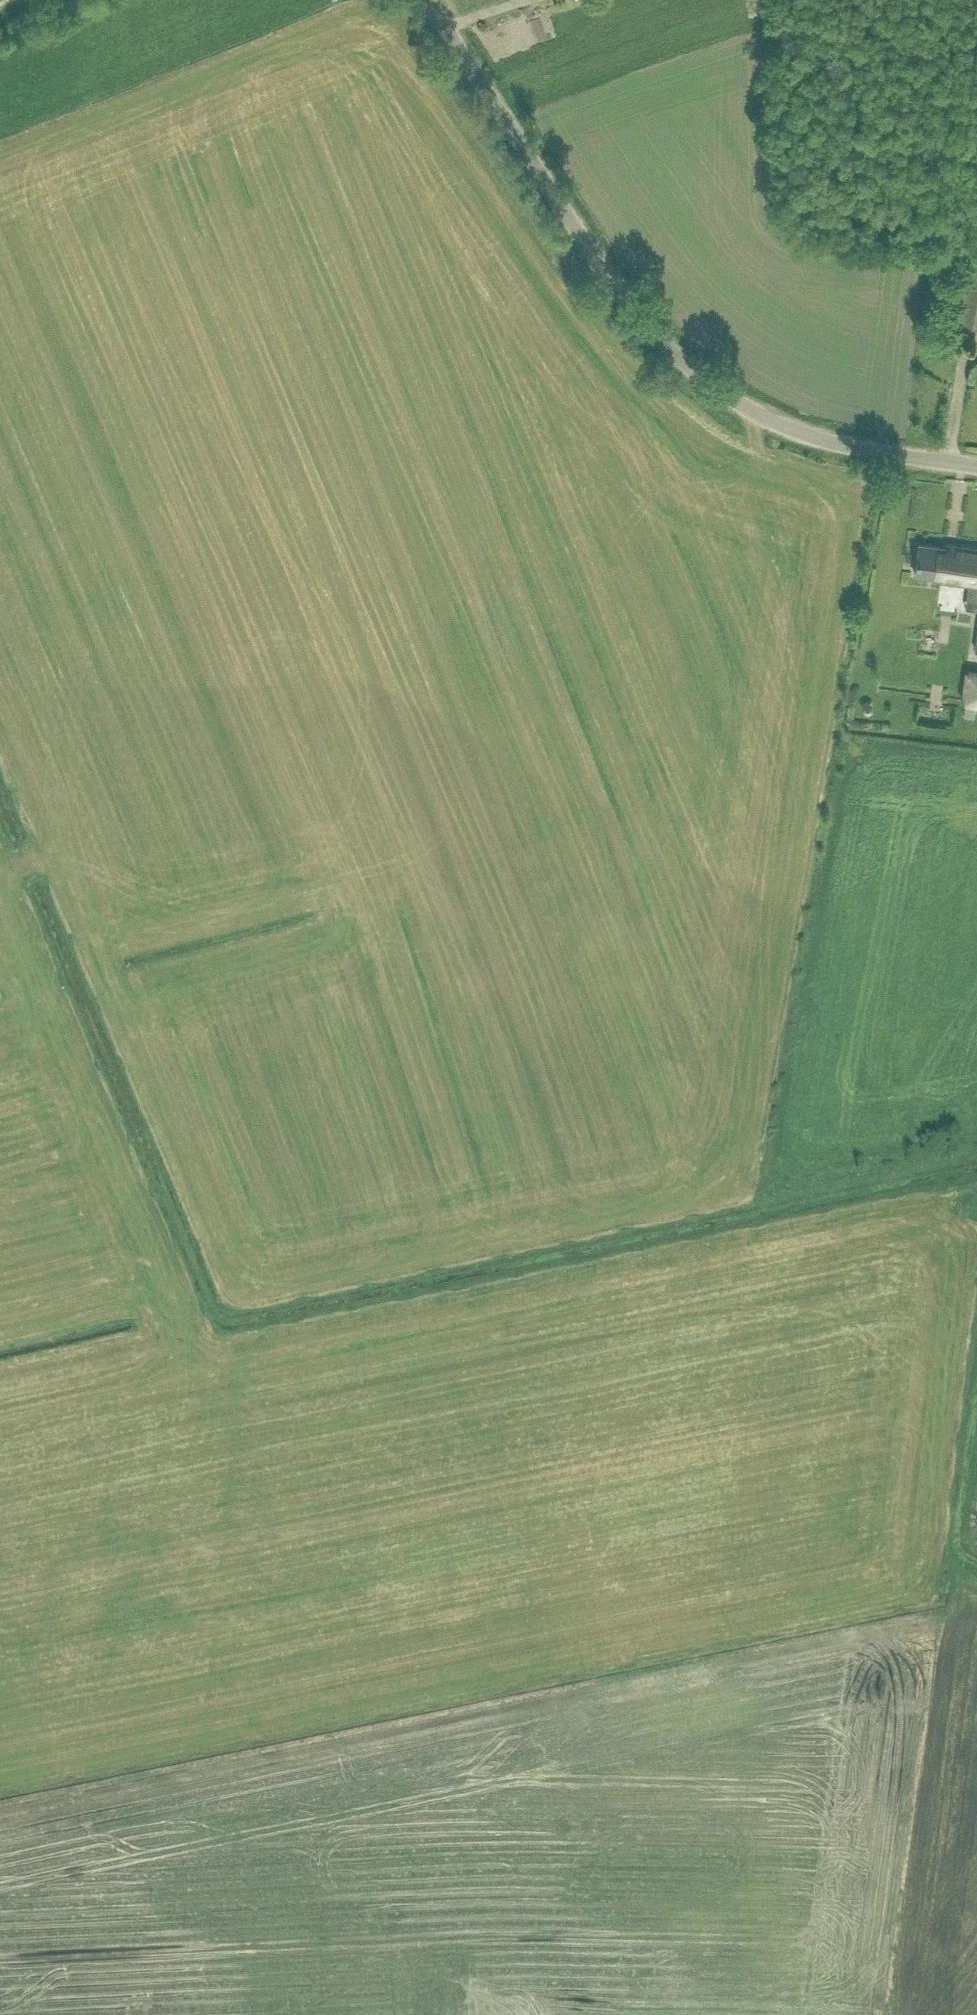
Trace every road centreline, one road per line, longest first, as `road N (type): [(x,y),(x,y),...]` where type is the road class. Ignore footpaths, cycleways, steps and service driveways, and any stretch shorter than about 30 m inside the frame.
road 1 (unclassified): [(976,464),(791,427),(708,380),(641,316),(596,259),(426,0)]

